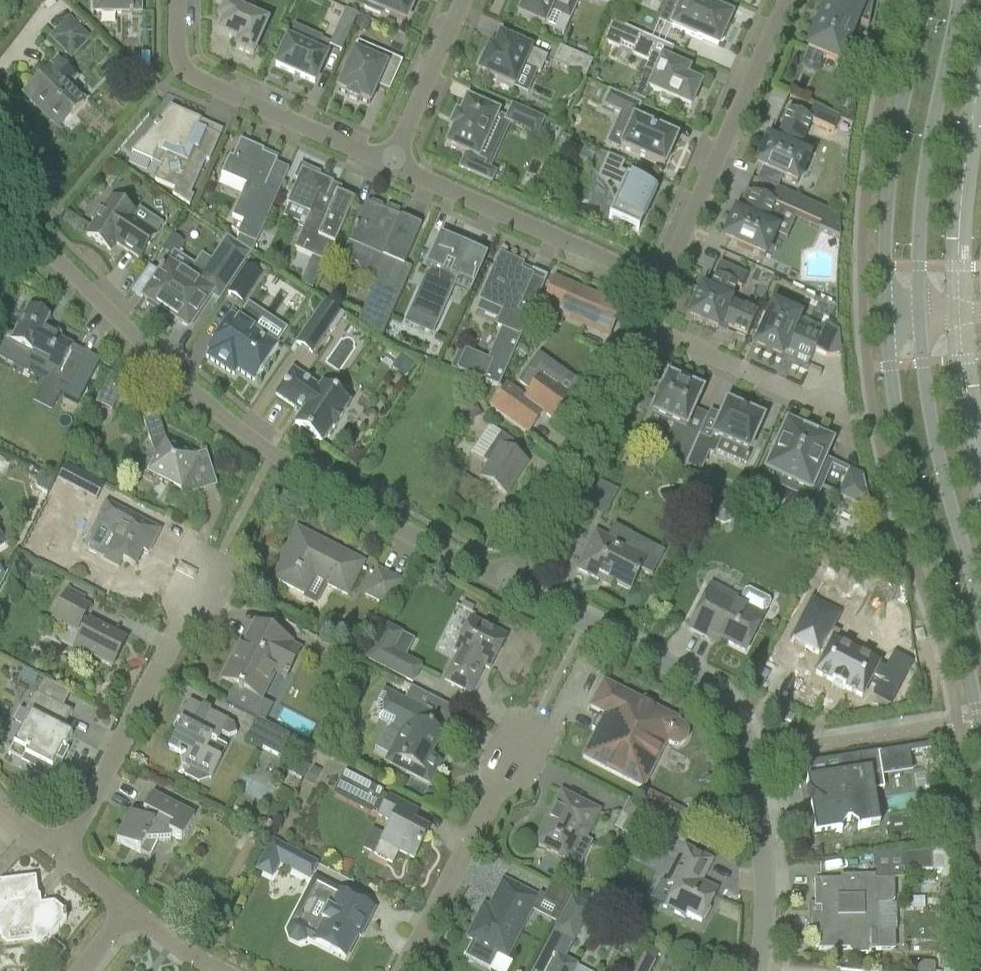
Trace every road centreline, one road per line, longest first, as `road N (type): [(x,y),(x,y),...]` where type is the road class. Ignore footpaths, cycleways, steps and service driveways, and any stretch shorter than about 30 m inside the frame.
road 1 (residential): [(509,581),(287,465),(225,419),(0,205)]
road 2 (residential): [(756,970),(759,826),(739,725),(727,703),(684,670),(509,581)]
road 3 (tertiary): [(888,313),(909,479),(965,656),(980,735)]
road 4 (tertiary): [(925,0),(892,176),(888,313)]
road 5 (tertiary): [(921,313),(922,203),(955,0)]
road 6 (residential): [(662,287),(786,0)]
road 7 (residential): [(396,167),(178,72),(178,0)]
road 8 (tertiary): [(980,616),(940,461),(921,313)]
road 9 (residential): [(62,854),(199,589)]
road 10 (residential): [(662,287),(396,167)]
road 11 (residential): [(509,581),(643,328)]
road 12 (residential): [(404,970),(518,744)]
road 13 (residential): [(845,419),(643,328)]
road 14 (residential): [(467,0),(396,167)]

